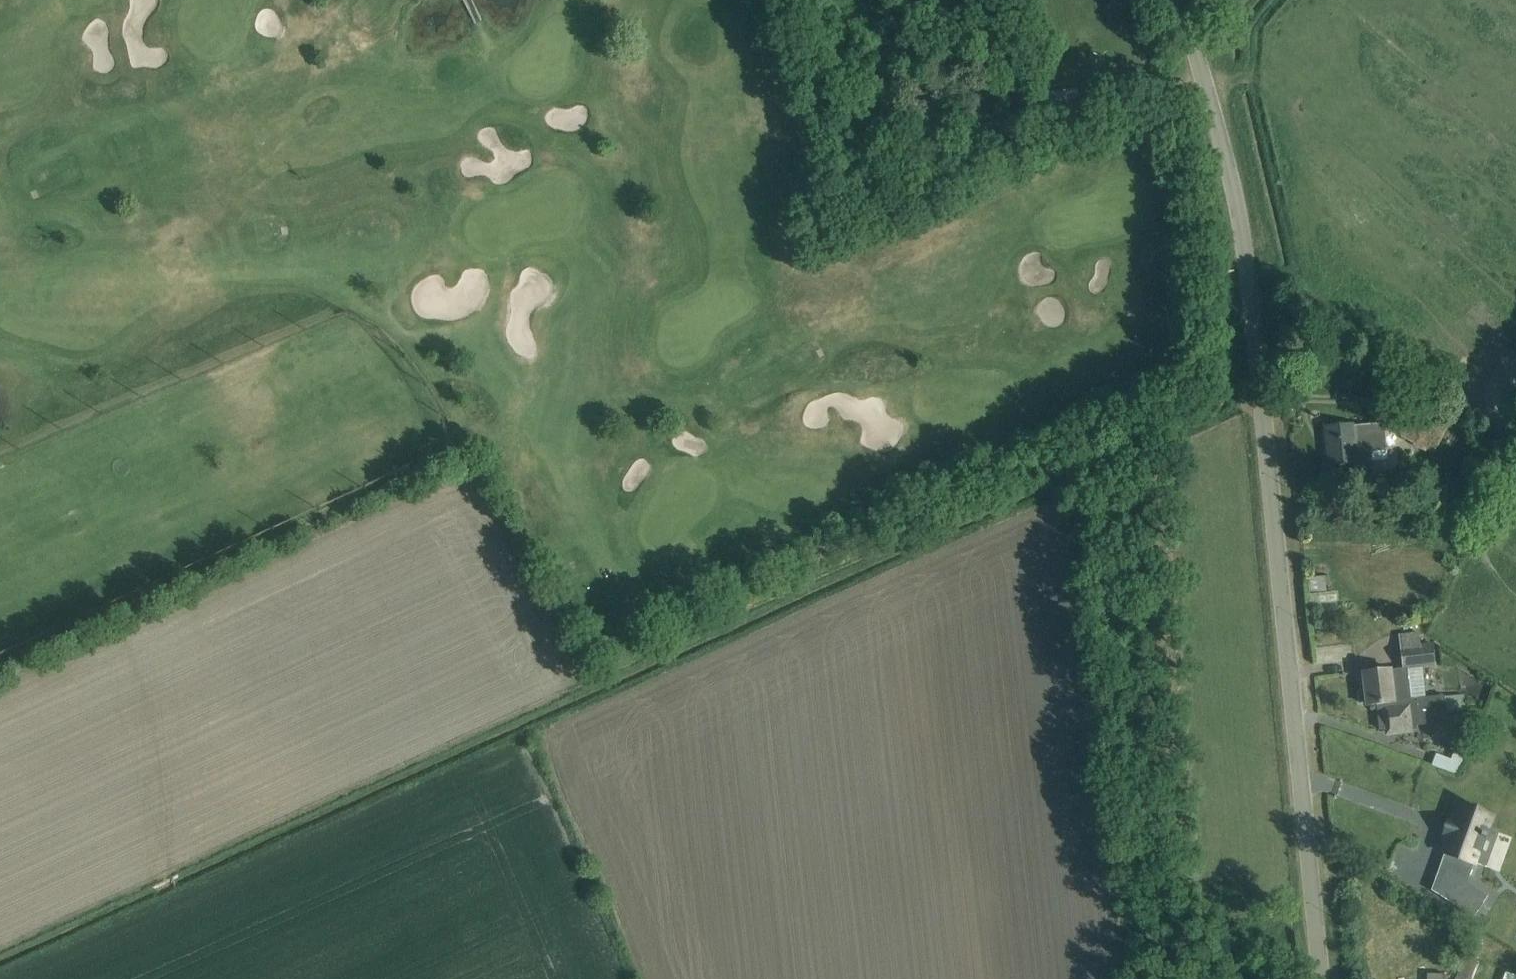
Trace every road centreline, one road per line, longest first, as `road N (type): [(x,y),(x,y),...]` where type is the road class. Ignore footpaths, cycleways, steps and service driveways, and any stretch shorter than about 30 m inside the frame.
road 1 (unclassified): [(1321,978),(1247,269),(1182,0)]

